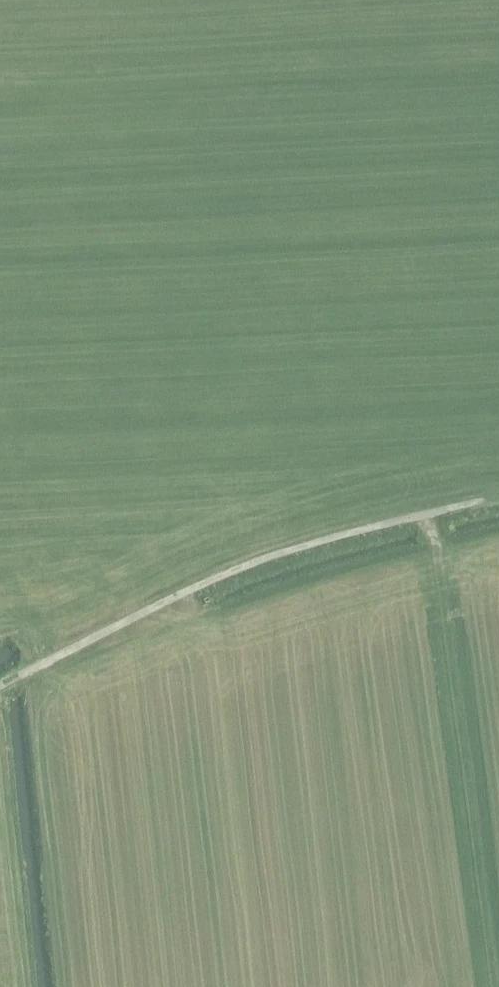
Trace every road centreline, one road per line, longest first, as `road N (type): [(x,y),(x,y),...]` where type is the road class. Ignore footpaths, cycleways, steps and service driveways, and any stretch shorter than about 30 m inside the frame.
road 1 (track): [(0,685),(219,575),(347,532),(481,502)]

